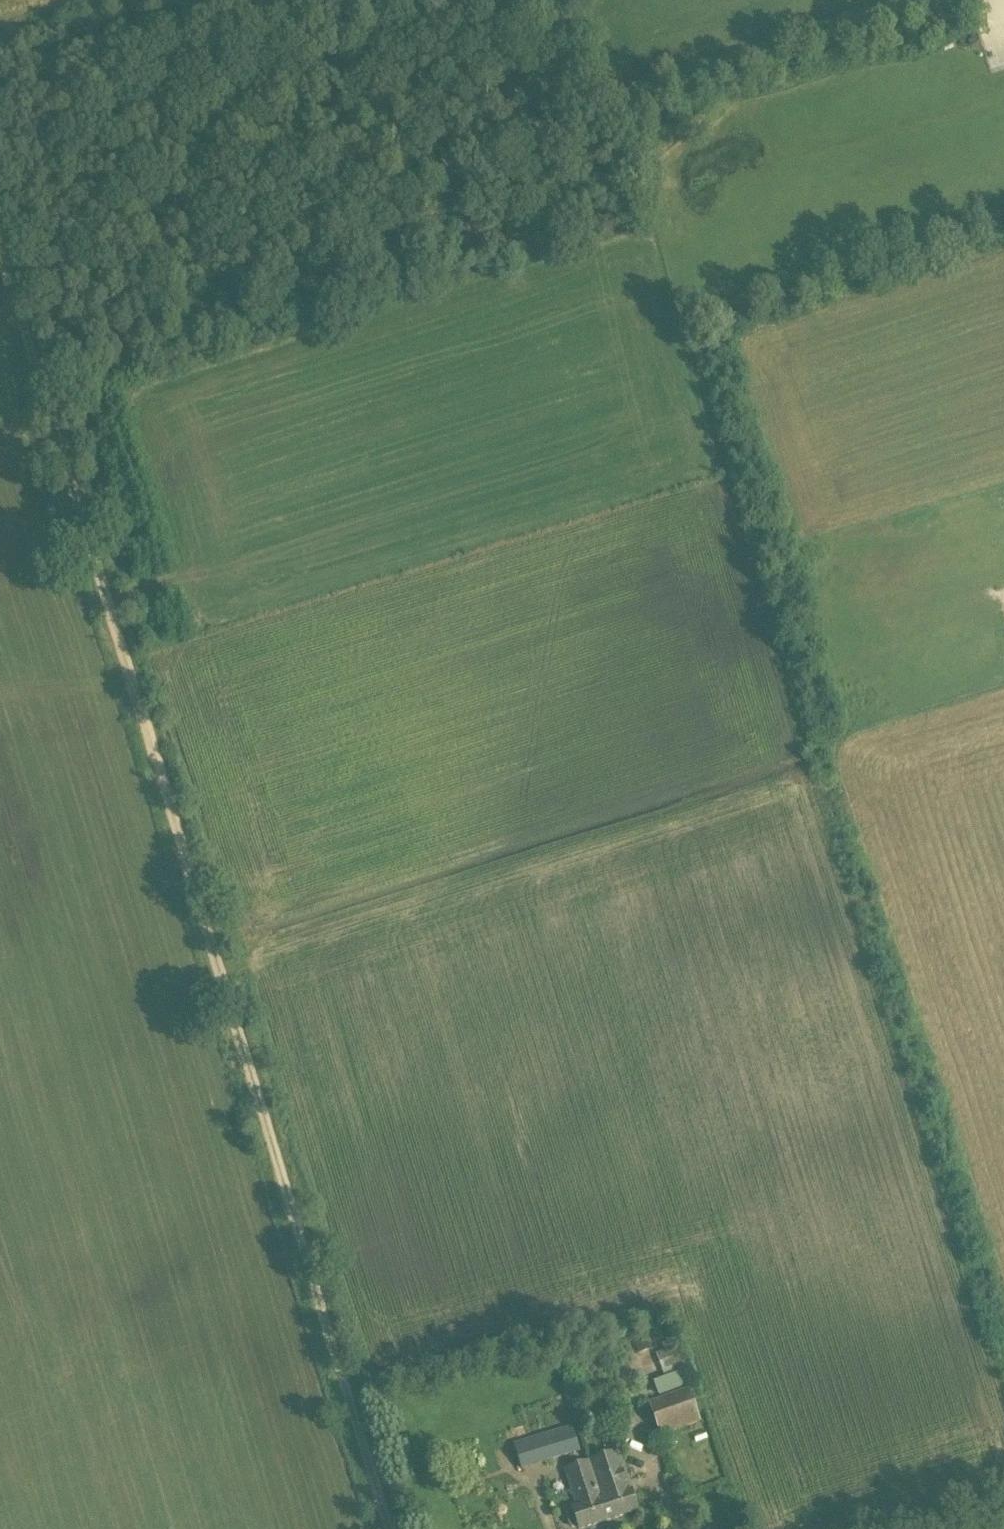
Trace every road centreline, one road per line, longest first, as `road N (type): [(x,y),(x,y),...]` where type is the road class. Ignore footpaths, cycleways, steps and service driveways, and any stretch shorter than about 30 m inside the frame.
road 1 (track): [(0,240),(389,1528)]

